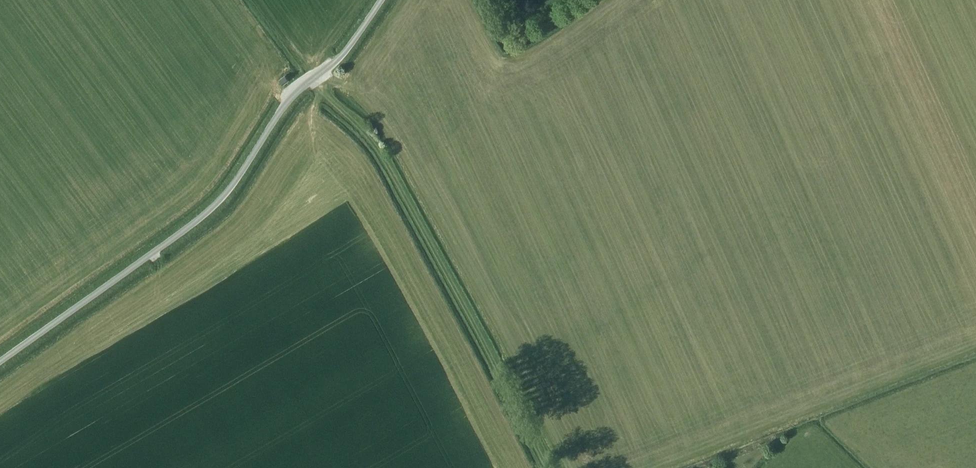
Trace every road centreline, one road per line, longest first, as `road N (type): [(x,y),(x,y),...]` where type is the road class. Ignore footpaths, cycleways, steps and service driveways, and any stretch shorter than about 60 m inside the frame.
road 1 (unclassified): [(0,363),(218,204),(284,107),(351,46),(381,0)]
road 2 (track): [(546,467),(381,153),(316,78)]

